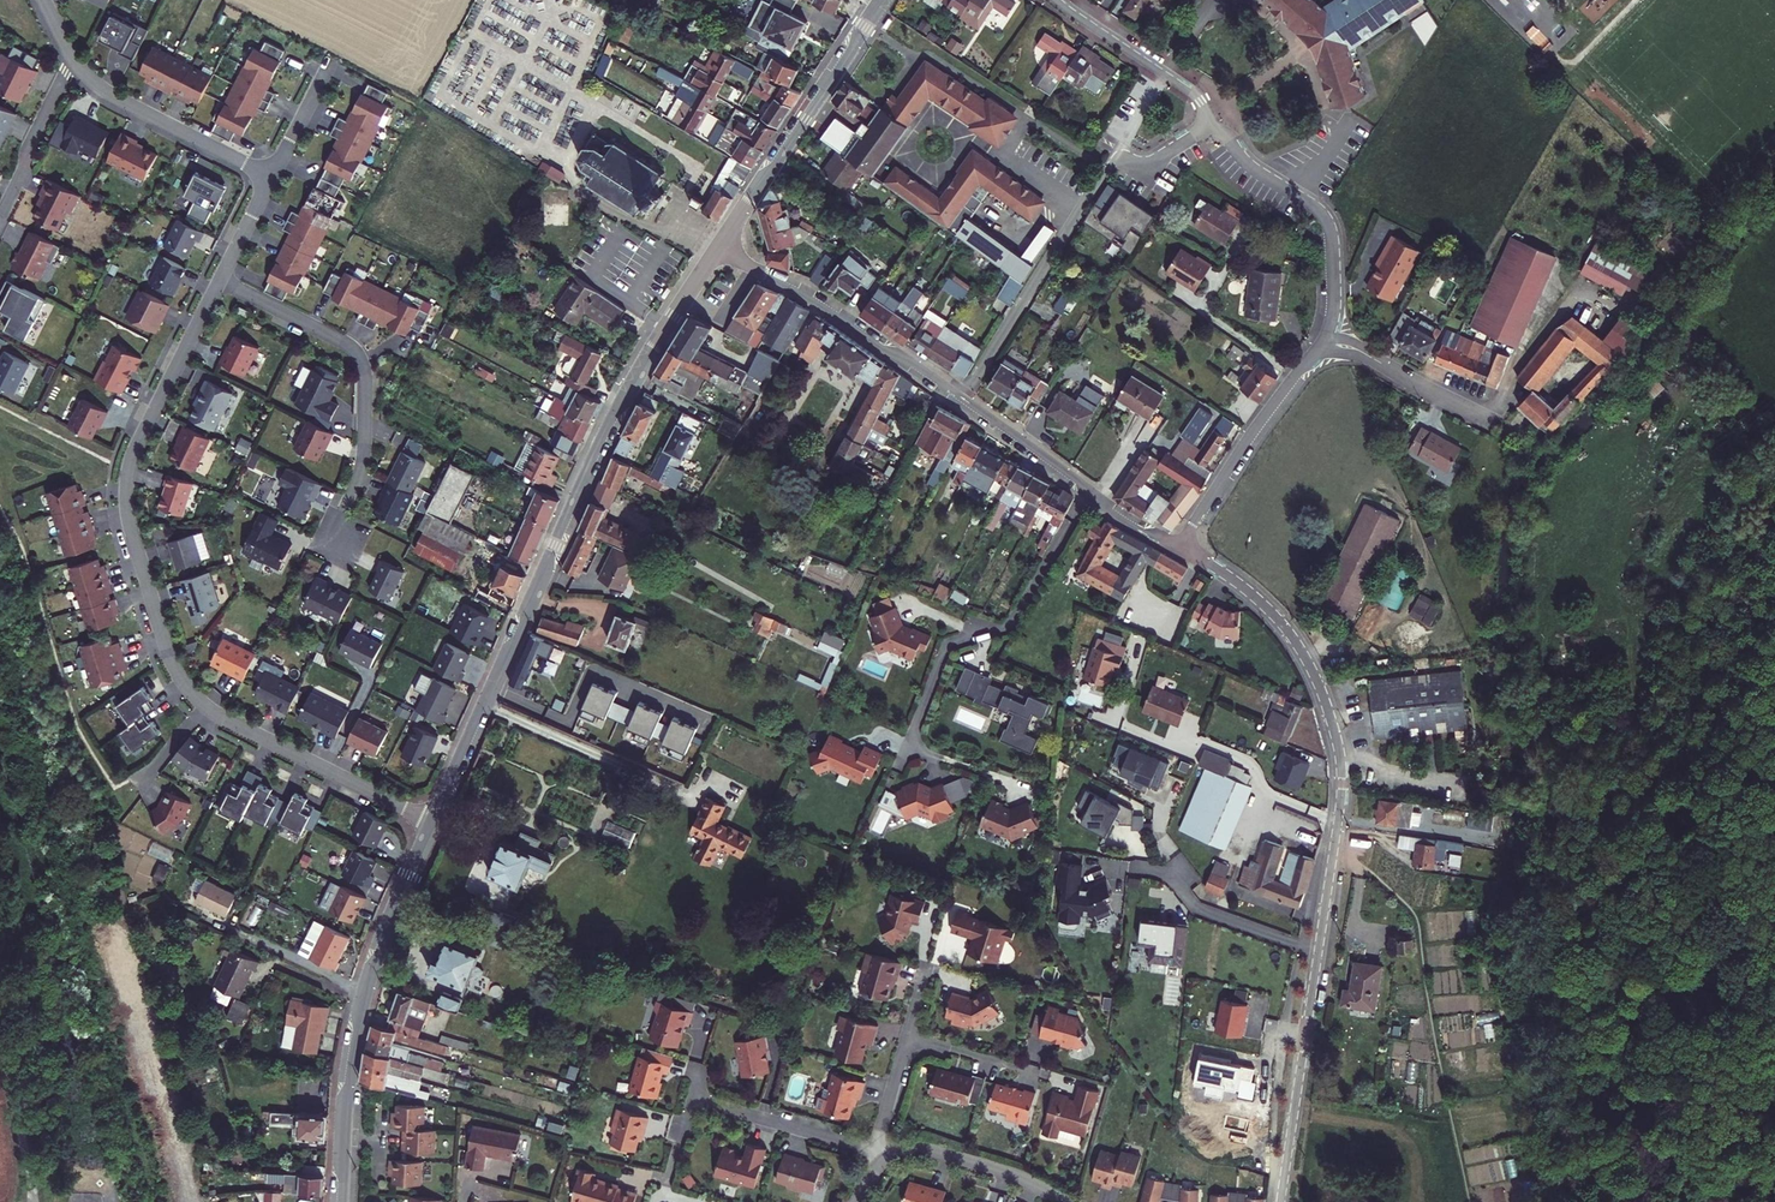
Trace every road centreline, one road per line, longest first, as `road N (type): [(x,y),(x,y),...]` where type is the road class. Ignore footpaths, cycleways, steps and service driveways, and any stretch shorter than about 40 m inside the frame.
road 1 (residential): [(1280,1201),(1334,843),(1340,754),(1318,683),(1283,625),(1232,579),(1178,547)]
road 2 (tertiary): [(719,248),(612,424),(433,824)]
road 3 (residential): [(219,281),(136,448),(126,486),(169,655),(202,705)]
road 4 (tertiary): [(433,824),(391,918),(361,1015),(341,1201)]
road 5 (residential): [(1209,124),(1153,160),(1110,163),(962,398)]
road 6 (residential): [(219,281),(348,347),(361,362),(363,462),(333,535)]
road 7 (residential): [(1088,492),(1005,628),(945,645),(907,746)]
road 8 (tertiary): [(882,0),(719,248)]
road 9 (residential): [(962,398),(719,248)]
road 10 (residential): [(1209,124),(1253,172),(1327,223),(1332,305),(1323,338)]
road 11 (residential): [(202,705),(433,824)]
road 12 (residential): [(1323,338),(1178,547)]
road 13 (residential): [(73,59),(109,94),(270,177)]
road 14 (residential): [(1054,0),(1194,97),(1209,124)]
road 15 (residential): [(876,1151),(693,1097)]
road 16 (residential): [(887,1159),(937,1150),(1003,1170),(1065,1201)]
road 17 (residential): [(1323,338),(1486,418)]
road 18 (residential): [(73,59),(0,215)]
road 19 (residential): [(1088,492),(962,398)]
road 20 (residential): [(330,61),(270,177)]
road 21 (residential): [(910,1033),(1034,1070)]
road 22 (residential): [(876,1151),(910,1033)]

